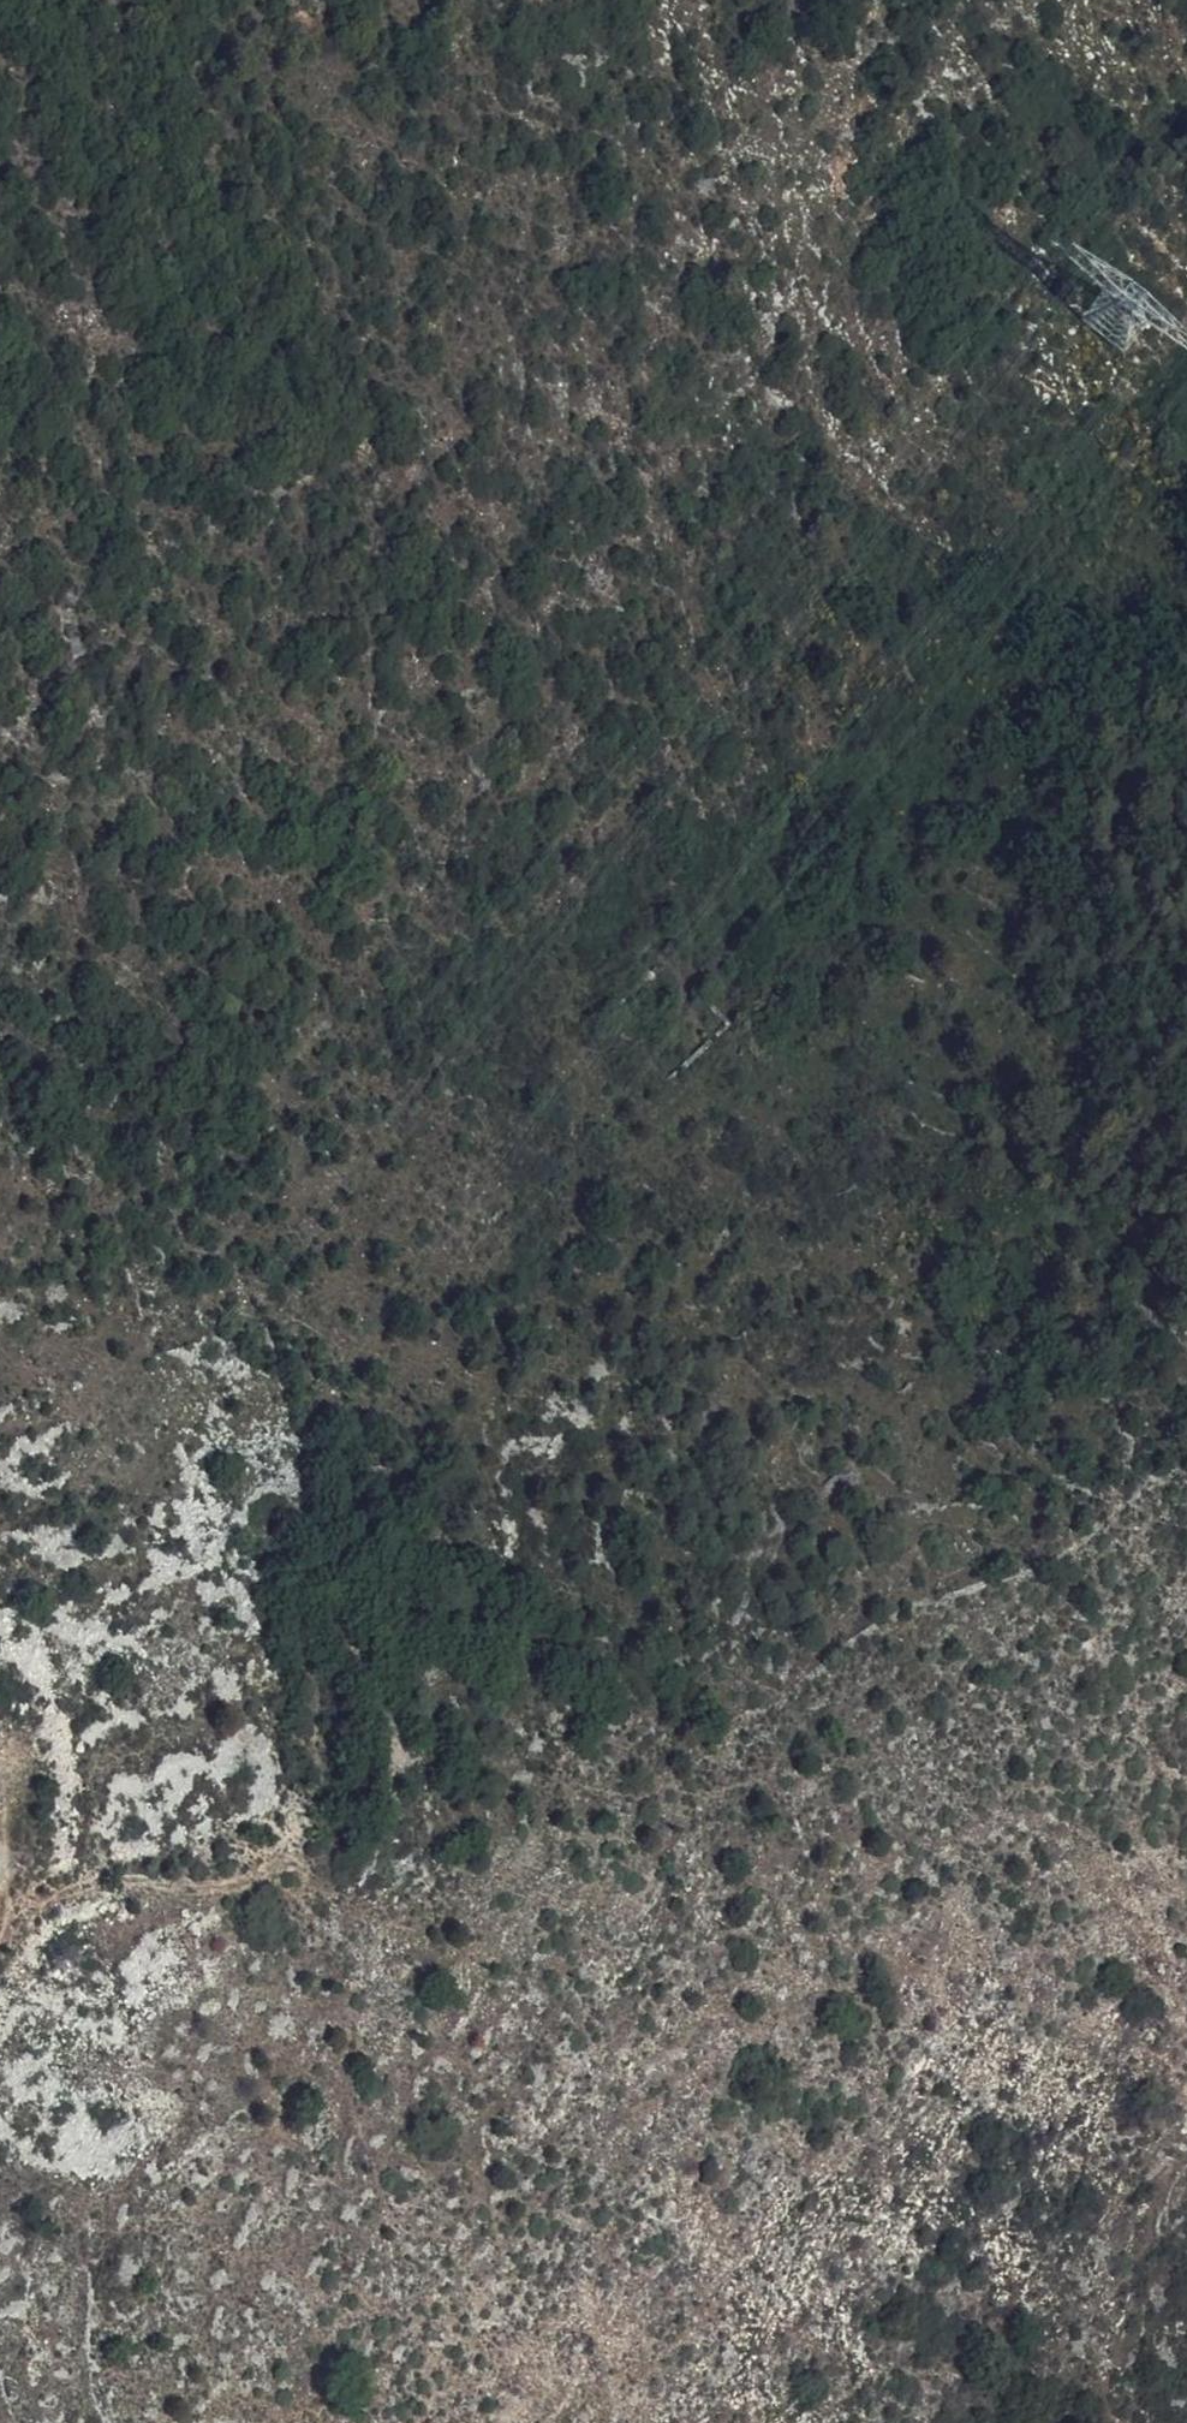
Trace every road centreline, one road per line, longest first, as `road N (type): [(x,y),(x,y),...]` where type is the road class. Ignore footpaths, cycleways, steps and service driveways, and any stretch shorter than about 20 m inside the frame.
road 1 (track): [(0,1947),(43,1892),(116,1876),(227,1893),(271,1869)]

